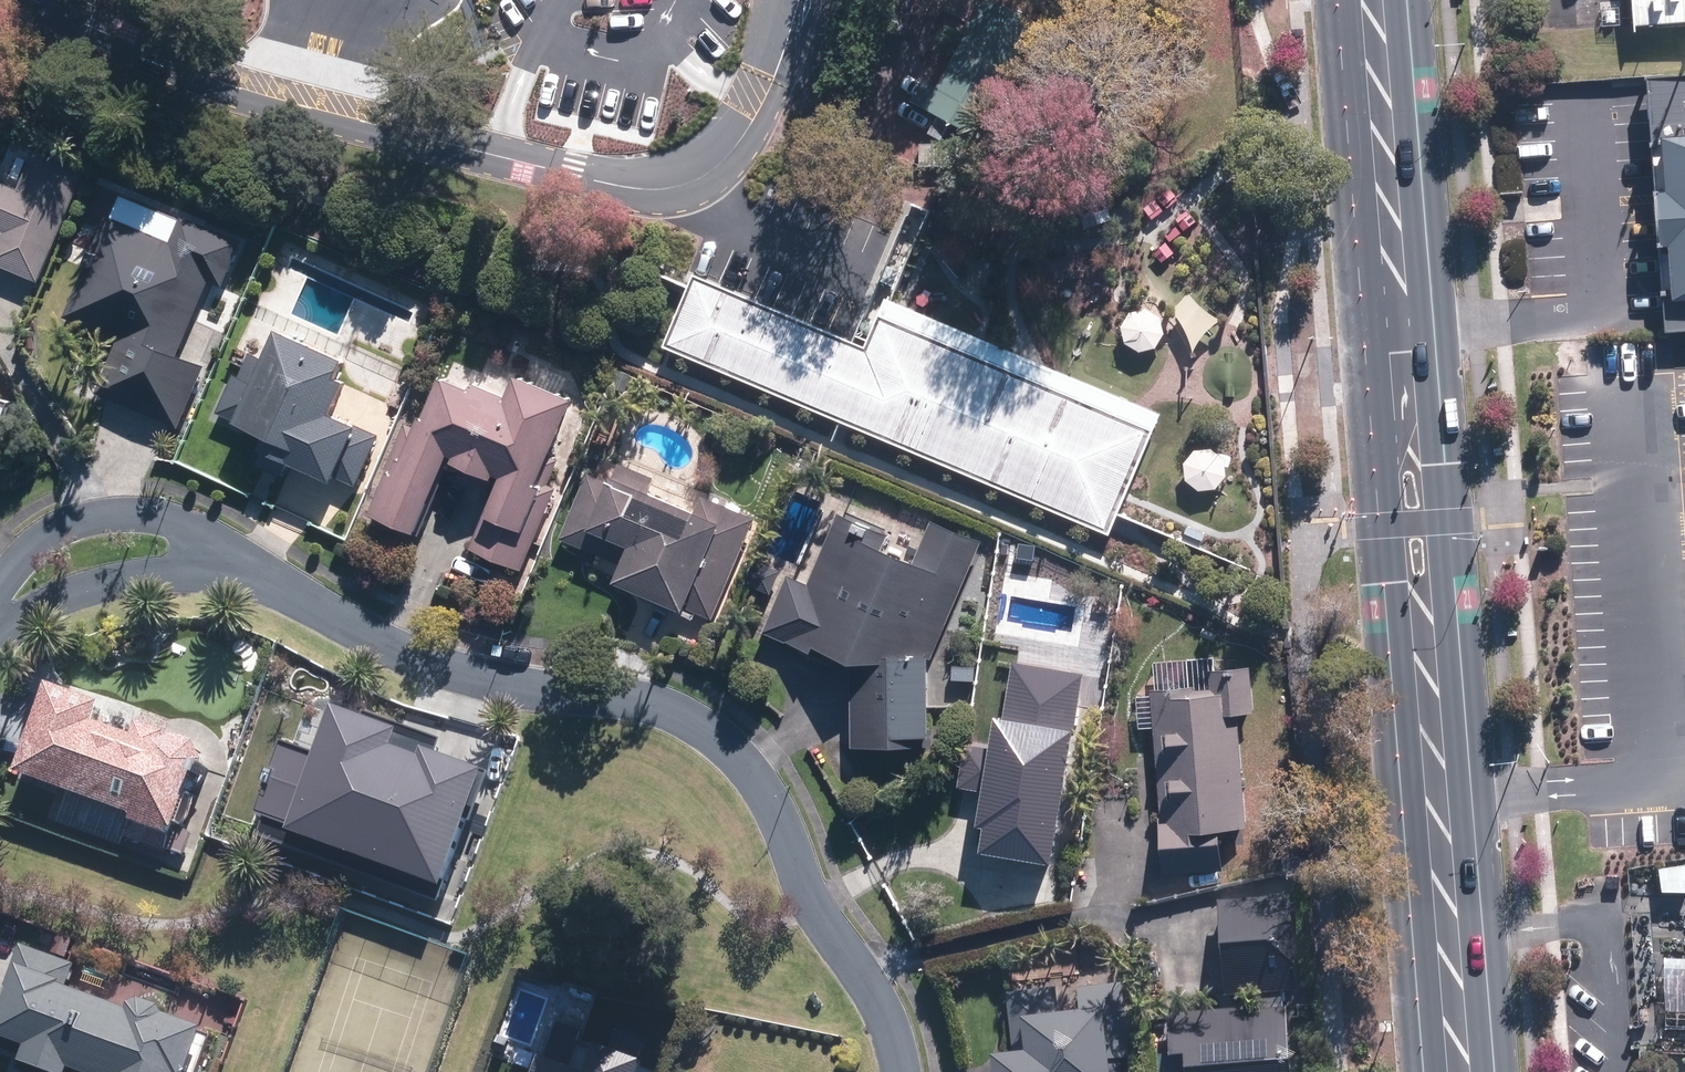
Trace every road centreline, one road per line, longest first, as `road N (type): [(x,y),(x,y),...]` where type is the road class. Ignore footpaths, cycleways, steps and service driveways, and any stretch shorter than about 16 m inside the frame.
road 1 (primary): [(1409,0),(1493,1071)]
road 2 (primary): [(1422,1071),(1339,0)]
road 3 (residential): [(901,1071),(877,996),(813,900),(768,791),(720,739),(692,721),(622,699),(443,667),(247,569)]
road 4 (residential): [(0,590),(34,544),(108,515),(167,522),(247,569)]
road 5 (residential): [(247,569),(167,573),(84,592),(0,633)]

